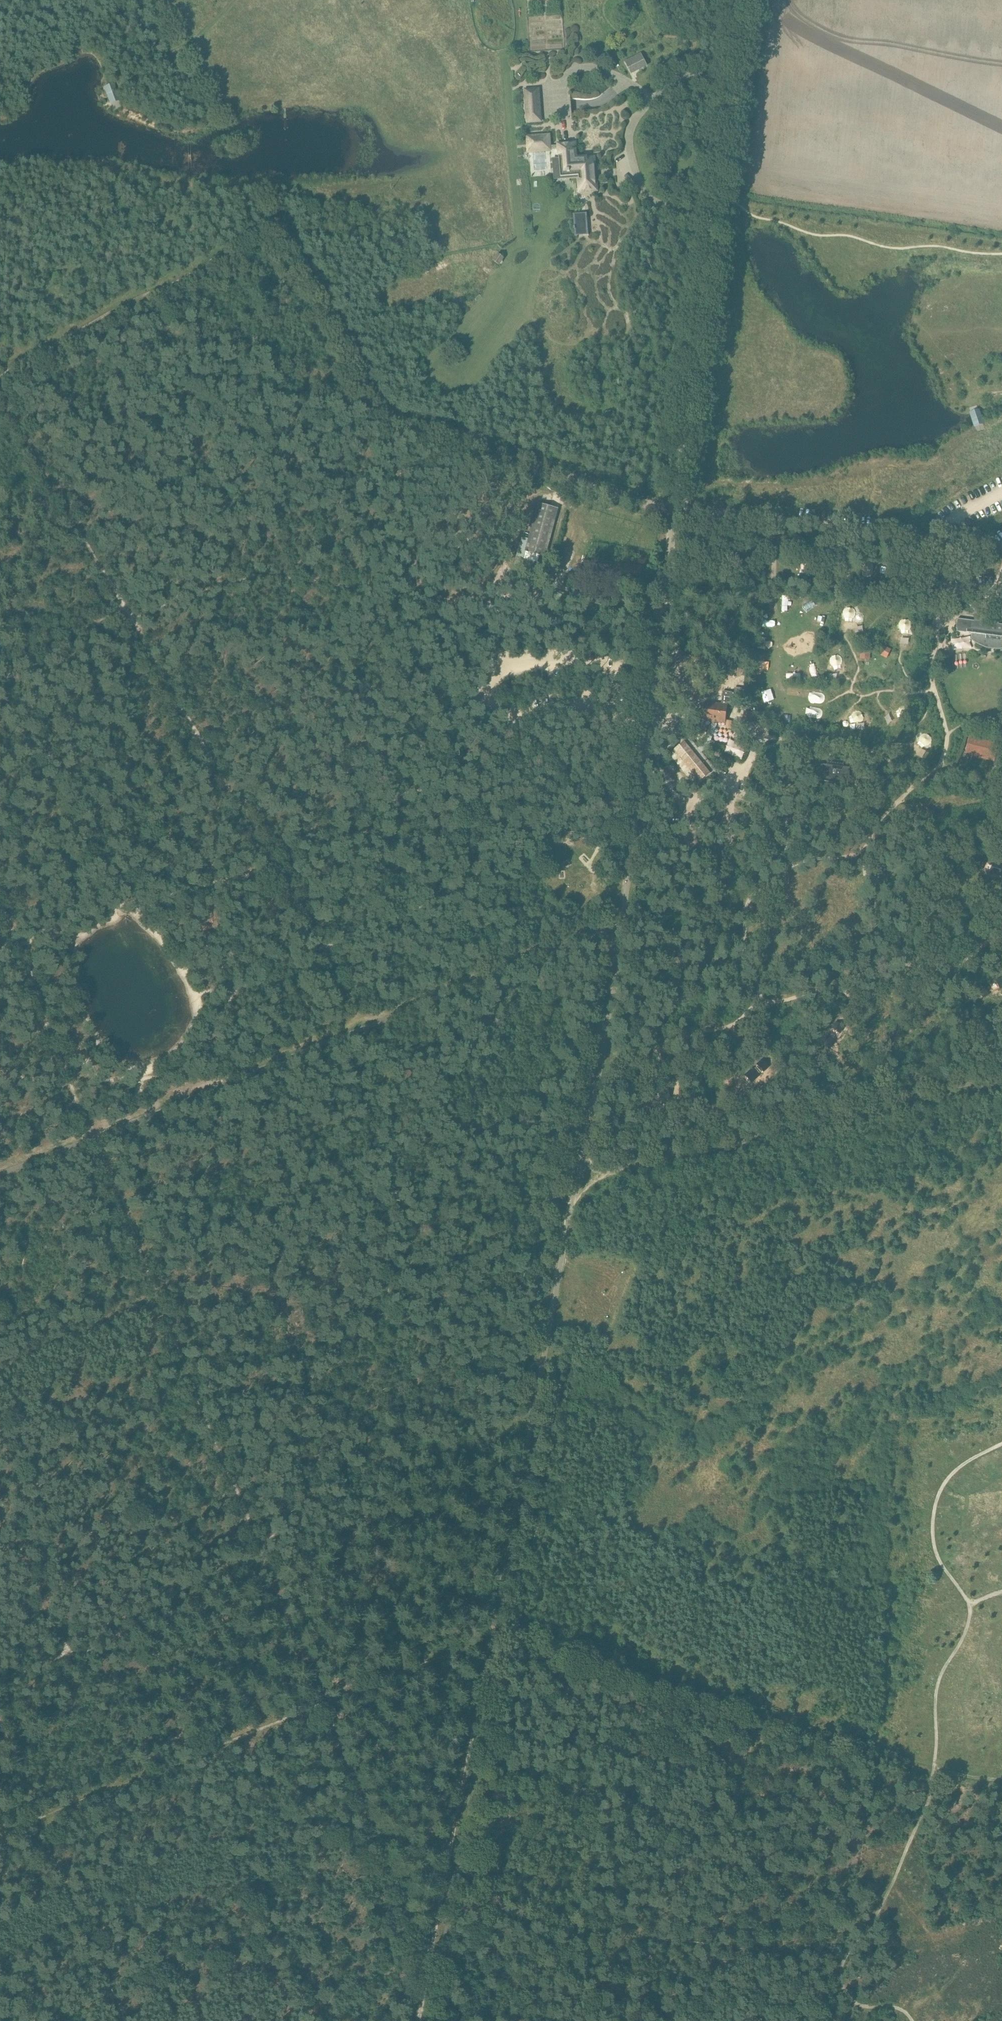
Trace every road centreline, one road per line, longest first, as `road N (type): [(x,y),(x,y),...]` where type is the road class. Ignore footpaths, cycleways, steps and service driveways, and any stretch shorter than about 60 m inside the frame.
road 1 (unclassified): [(492,1631),(611,999),(653,681)]
road 2 (unclassified): [(653,681),(745,0)]
road 3 (track): [(1001,554),(676,509),(518,460)]
road 4 (track): [(576,1184),(1001,1081)]
road 5 (track): [(419,2020),(492,1631)]

